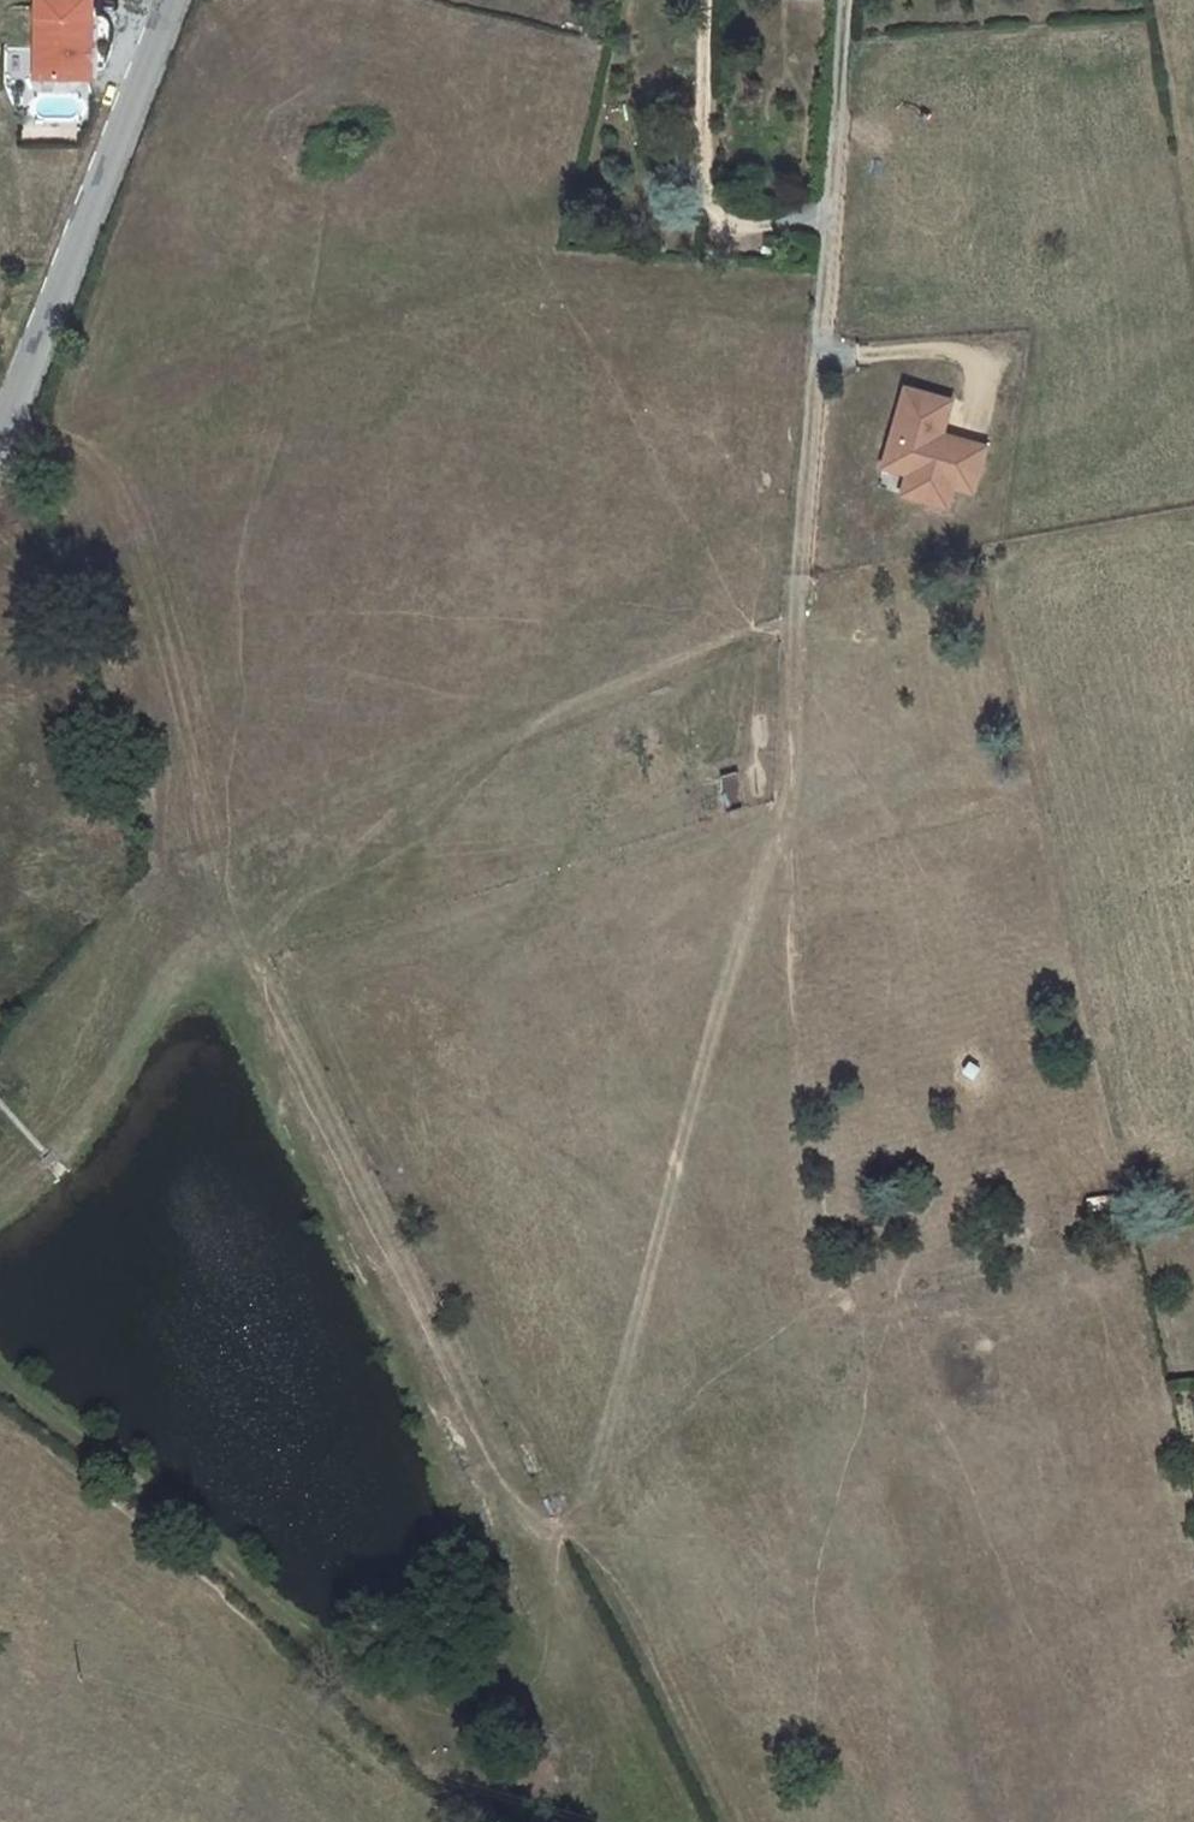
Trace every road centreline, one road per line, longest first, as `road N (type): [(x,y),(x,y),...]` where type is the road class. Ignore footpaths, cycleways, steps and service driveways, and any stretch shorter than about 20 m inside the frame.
road 1 (track): [(823,235),(790,597),(788,820)]
road 2 (unclassified): [(169,0),(0,437)]
road 3 (track): [(813,346),(860,358),(941,350),(980,365),(969,432)]
road 4 (residential): [(842,0),(823,235)]

